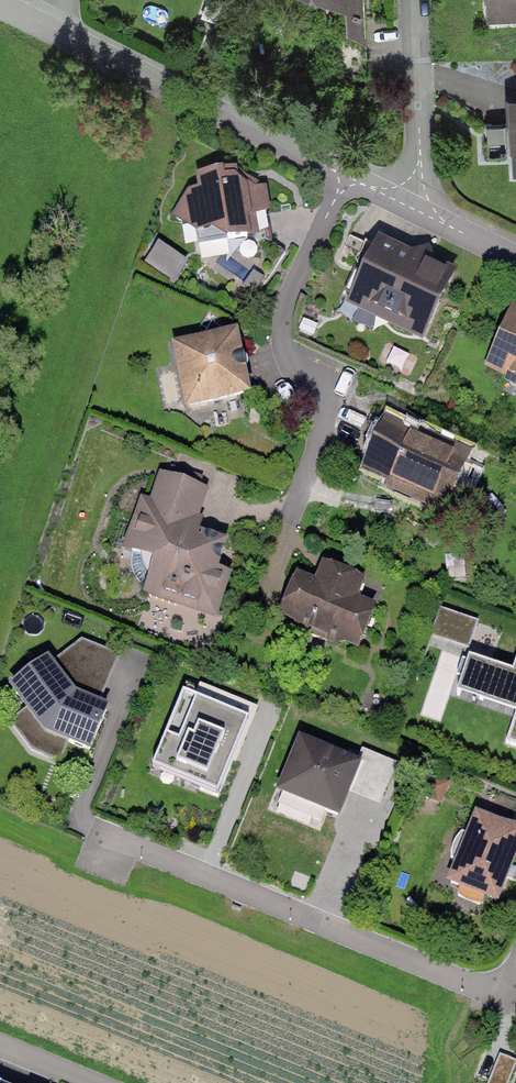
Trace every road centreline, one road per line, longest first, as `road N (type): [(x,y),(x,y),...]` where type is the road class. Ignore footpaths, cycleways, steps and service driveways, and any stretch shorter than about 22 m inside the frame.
road 1 (residential): [(346,175),(284,318),(295,357),(339,383),(269,585)]
road 2 (residential): [(515,976),(507,999),(101,839)]
road 3 (residential): [(0,3),(346,175)]
road 4 (residential): [(409,205),(420,167),(413,0)]

